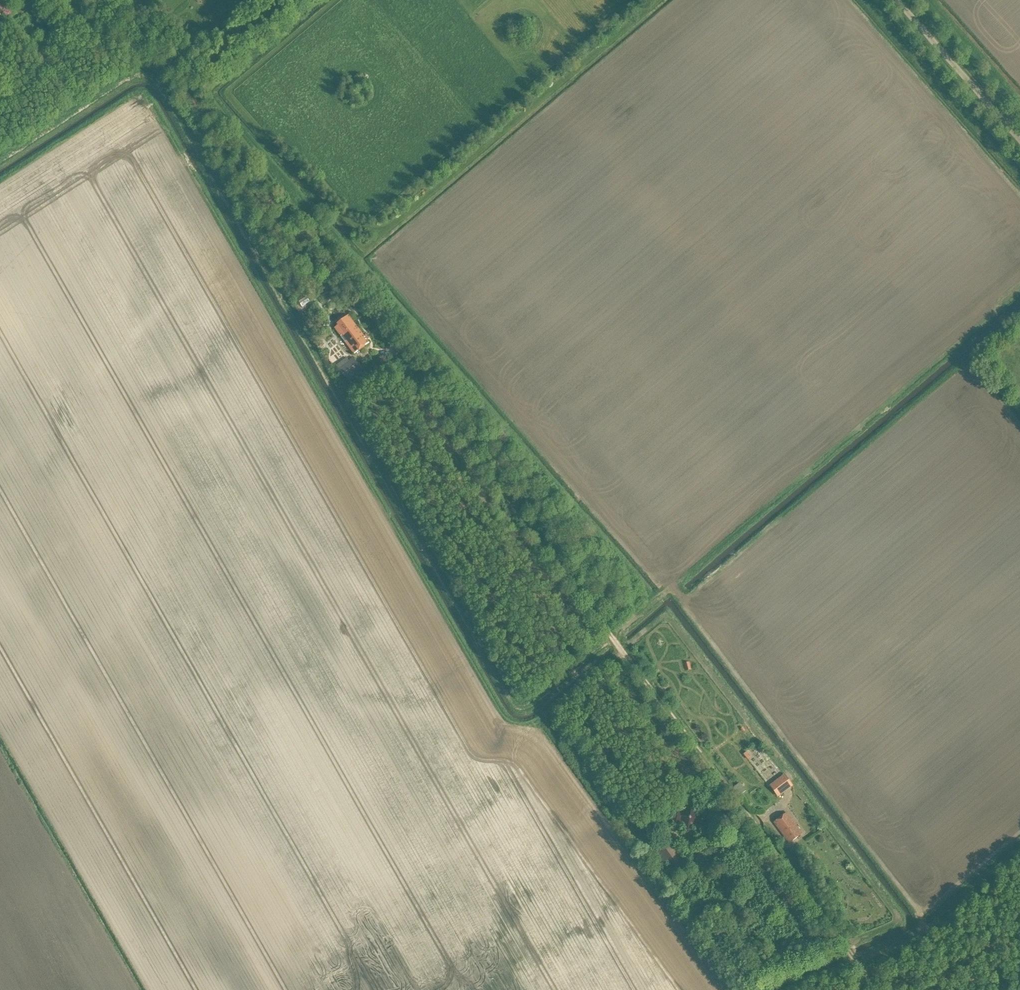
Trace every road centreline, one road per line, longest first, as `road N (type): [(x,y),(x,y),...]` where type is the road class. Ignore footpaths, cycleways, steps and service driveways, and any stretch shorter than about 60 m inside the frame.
road 1 (track): [(381,329),(875,989)]
road 2 (unclassified): [(1019,140),(896,0)]

